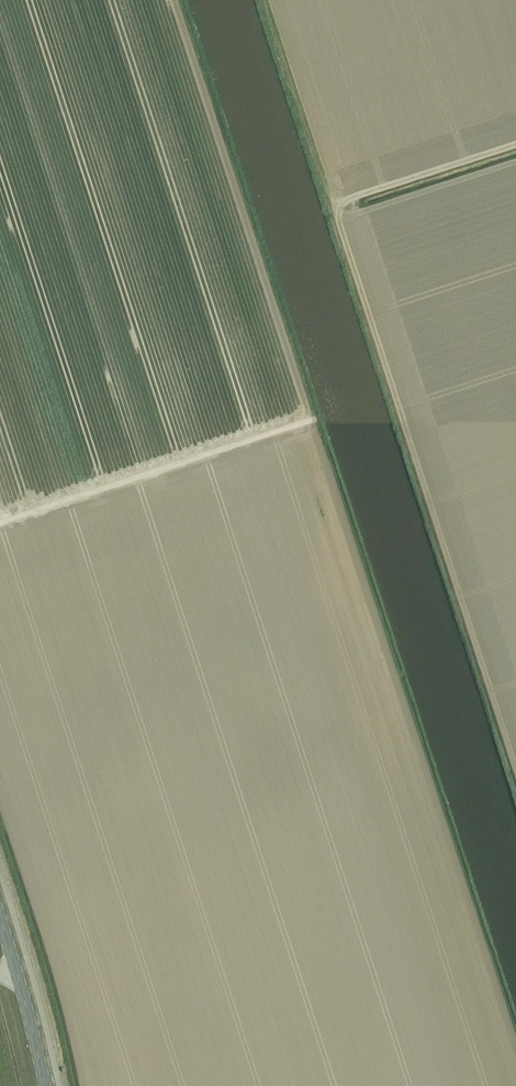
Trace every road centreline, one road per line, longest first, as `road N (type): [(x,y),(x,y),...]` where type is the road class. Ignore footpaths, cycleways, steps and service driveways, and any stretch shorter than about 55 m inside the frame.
road 1 (tertiary): [(41,1085),(0,932)]

